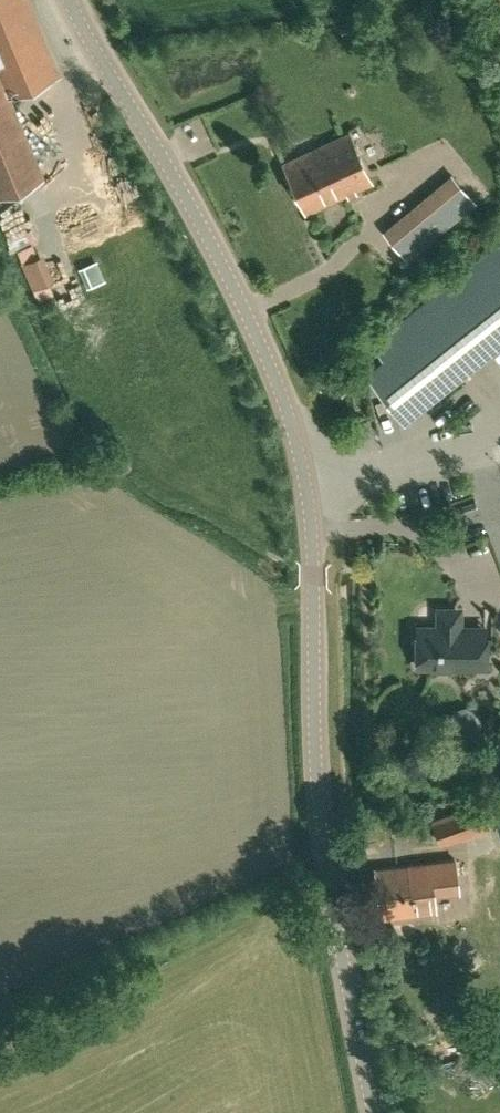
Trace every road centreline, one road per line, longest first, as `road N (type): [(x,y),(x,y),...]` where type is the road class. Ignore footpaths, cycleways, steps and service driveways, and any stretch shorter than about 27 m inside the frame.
road 1 (tertiary): [(372,1112),(321,832),(310,527),(292,430),(274,372),(194,210),(69,0)]

